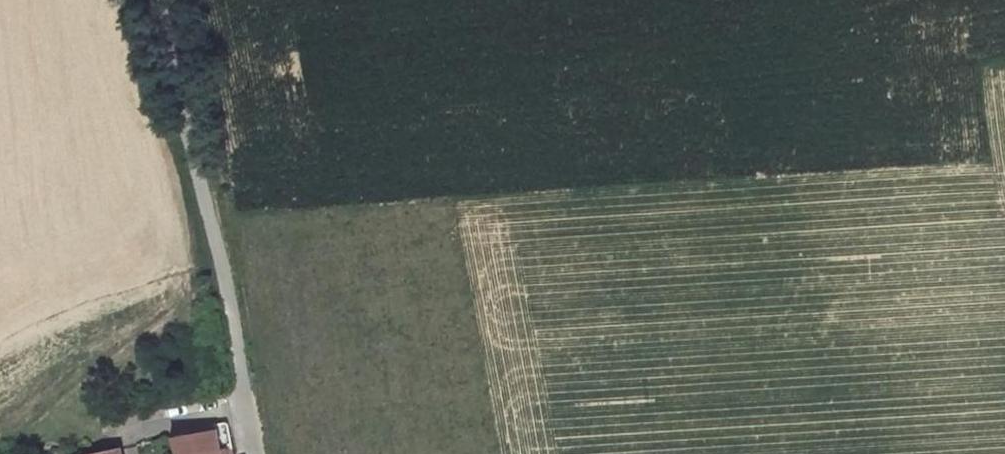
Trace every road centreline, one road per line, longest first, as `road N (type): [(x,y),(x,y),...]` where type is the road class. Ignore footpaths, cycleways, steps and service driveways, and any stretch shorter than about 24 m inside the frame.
road 1 (unclassified): [(158,0),(243,385)]

